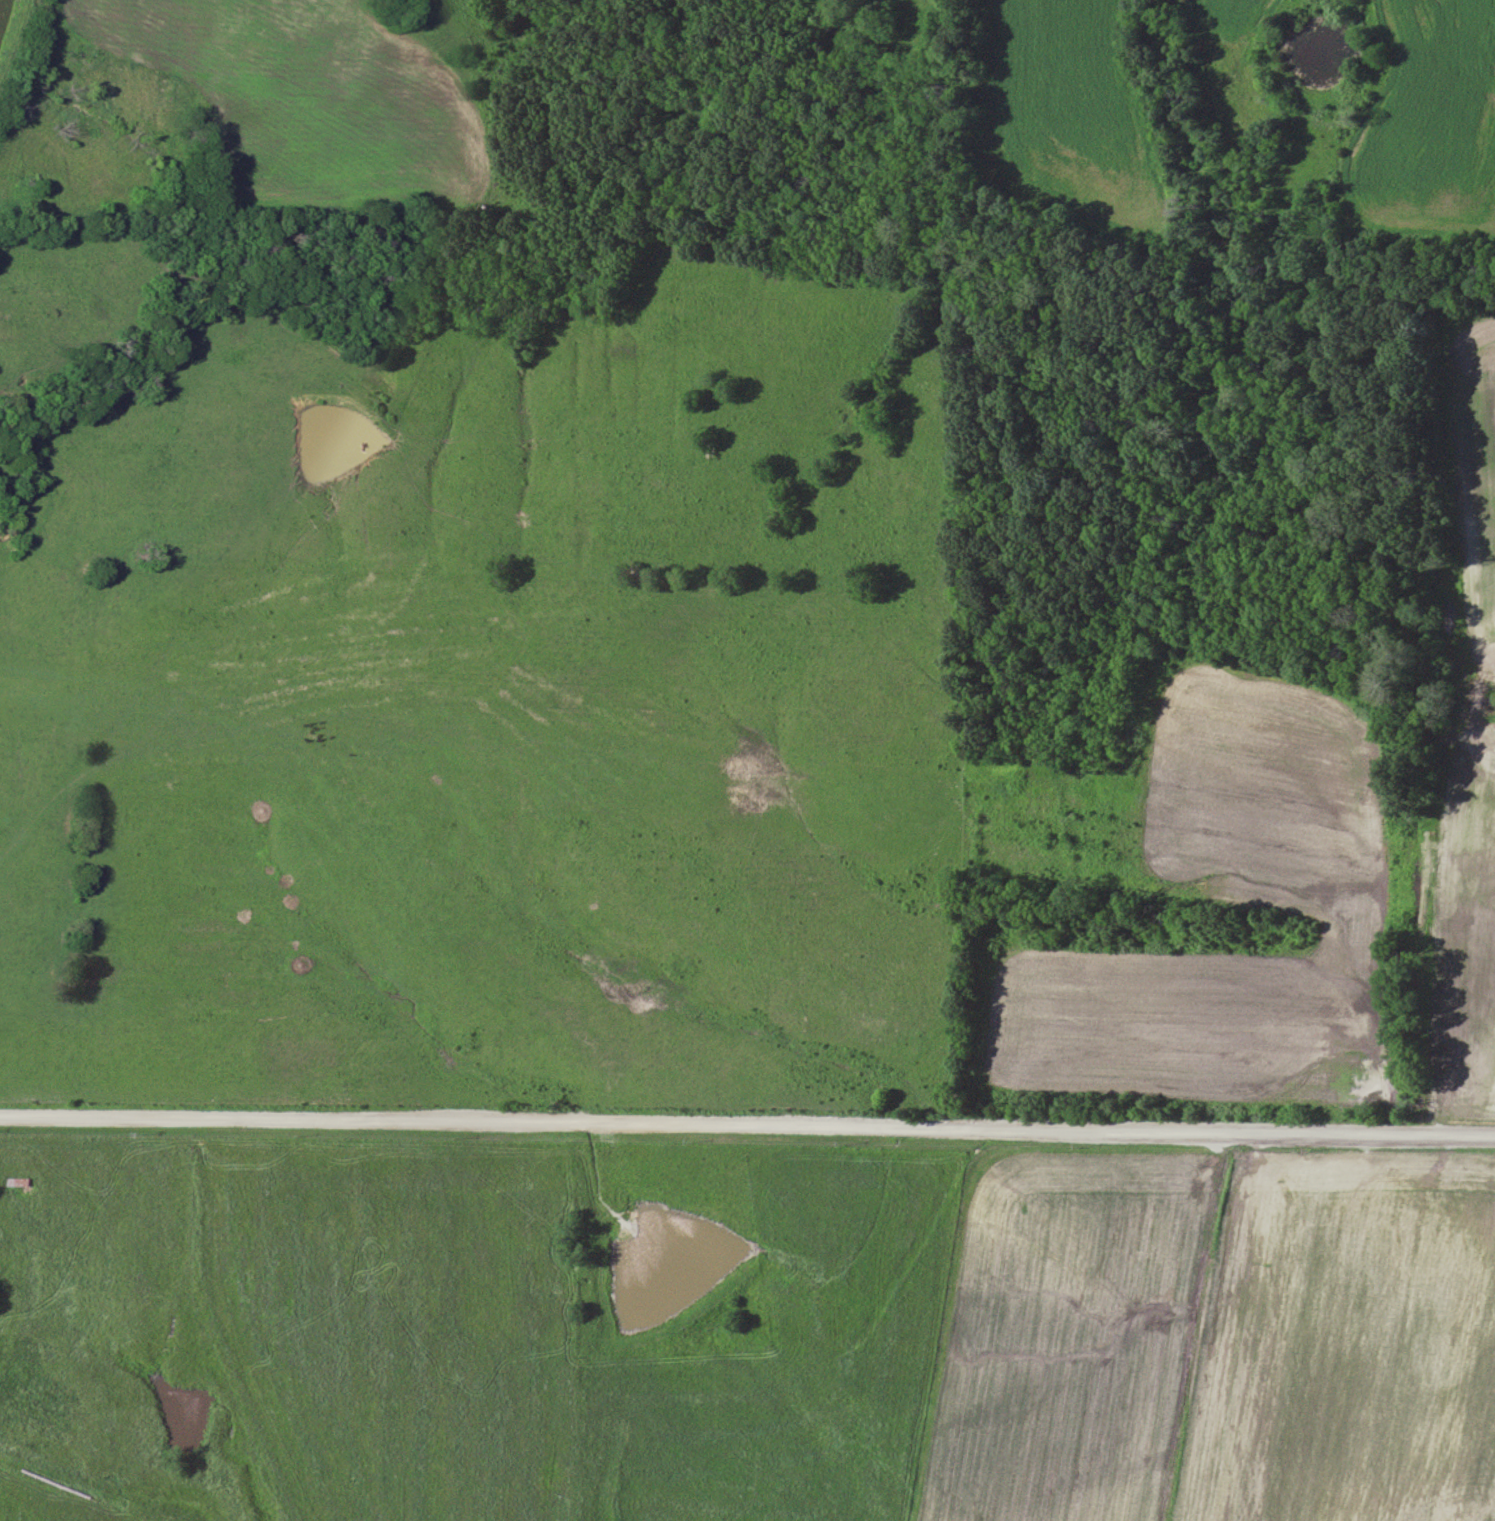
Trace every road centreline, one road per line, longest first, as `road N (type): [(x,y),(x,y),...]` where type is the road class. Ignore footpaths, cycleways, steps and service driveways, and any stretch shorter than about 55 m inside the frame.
road 1 (residential): [(1494,1138),(0,1119)]

